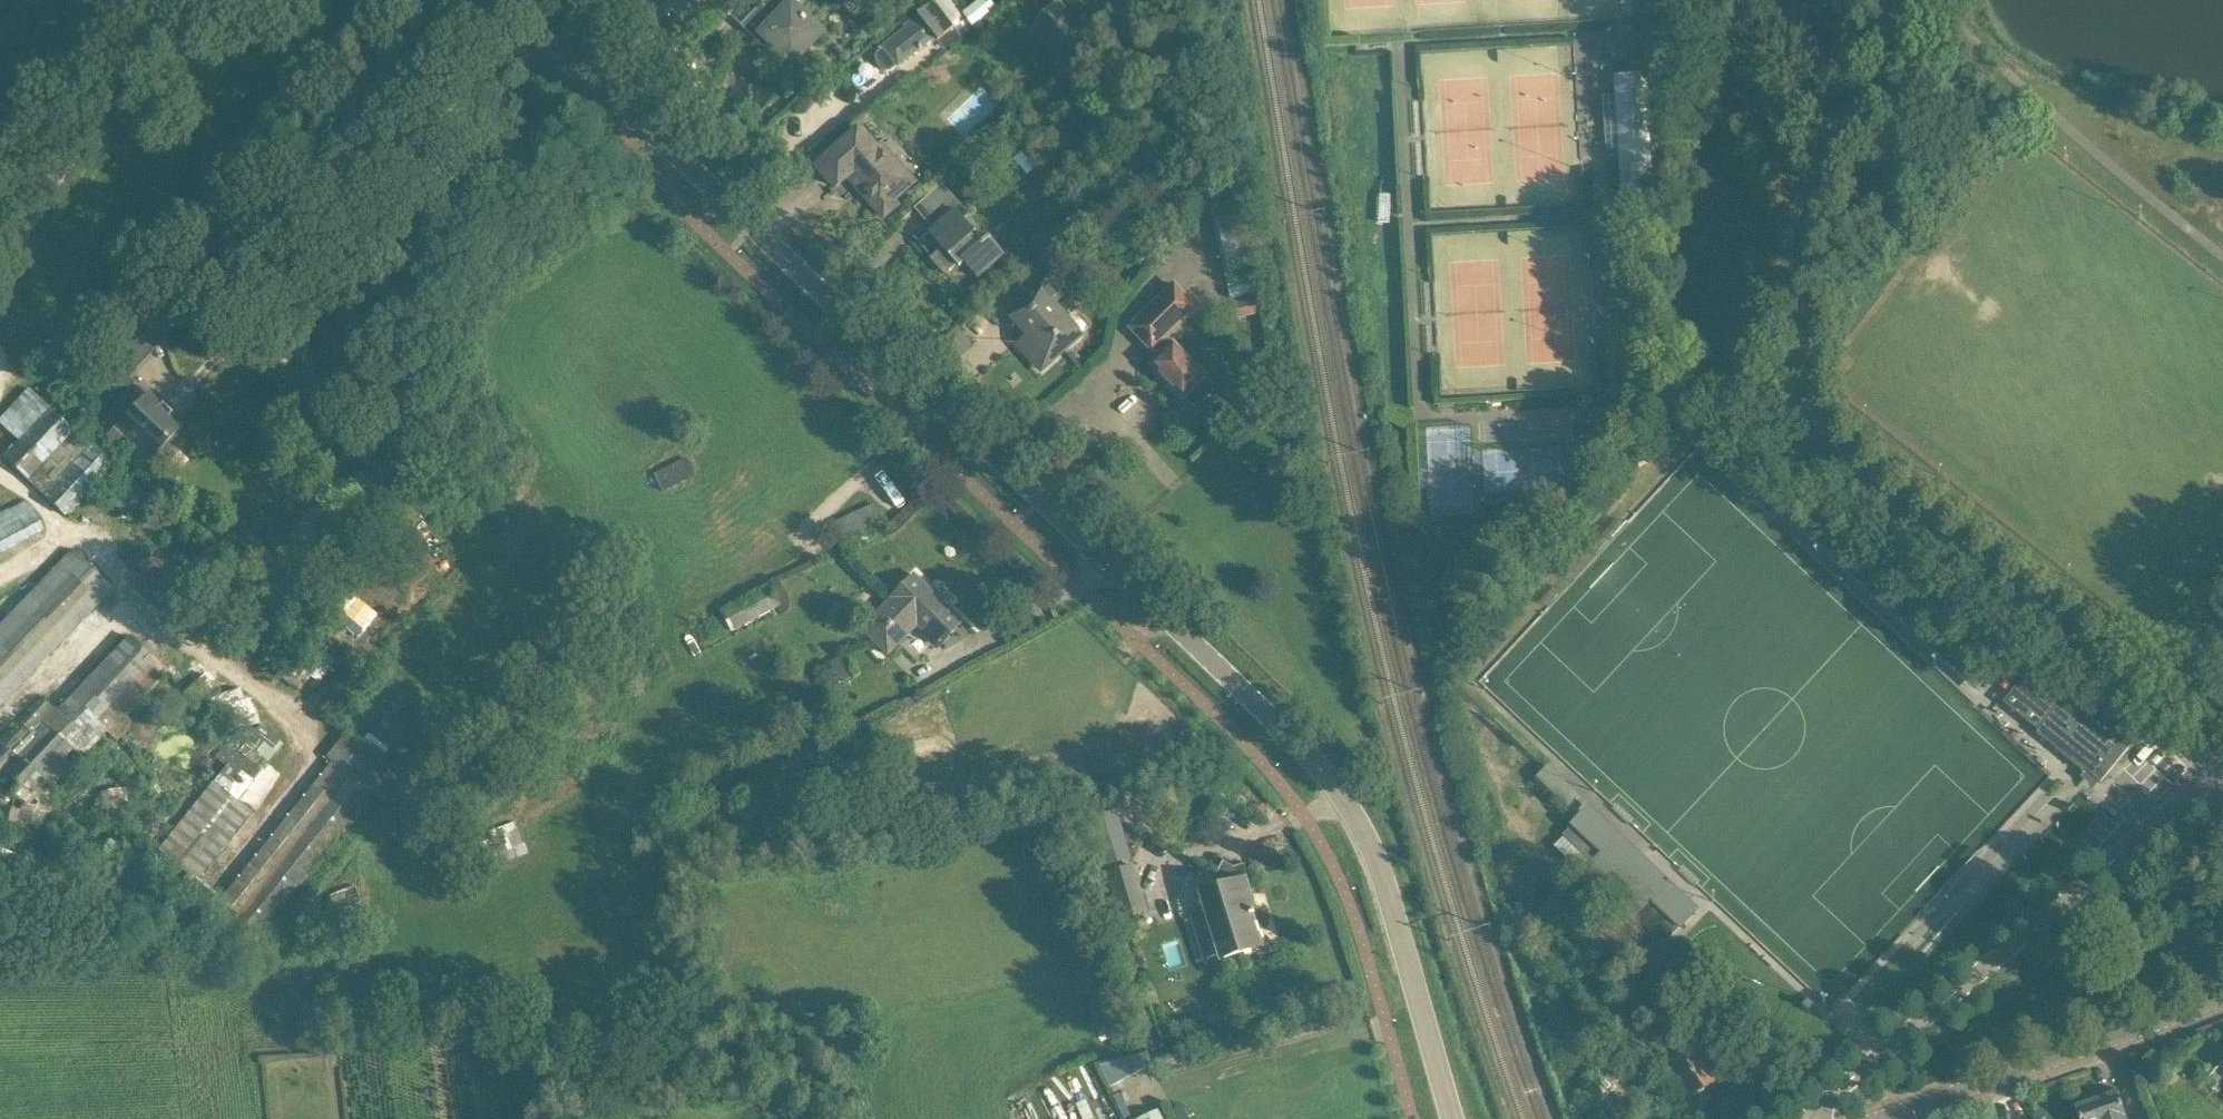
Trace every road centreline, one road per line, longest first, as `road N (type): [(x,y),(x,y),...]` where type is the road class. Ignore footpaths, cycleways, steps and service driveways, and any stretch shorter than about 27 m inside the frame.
road 1 (tertiary): [(1453,1118),(1385,883),(1334,785),(513,0)]
road 2 (unclassified): [(1810,1118),(1819,1103),(2222,768)]
road 3 (tertiary): [(1880,1118),(2222,994)]
road 4 (unclassified): [(0,252),(167,0)]
road 5 (track): [(325,1039),(507,1036),(529,1118)]

